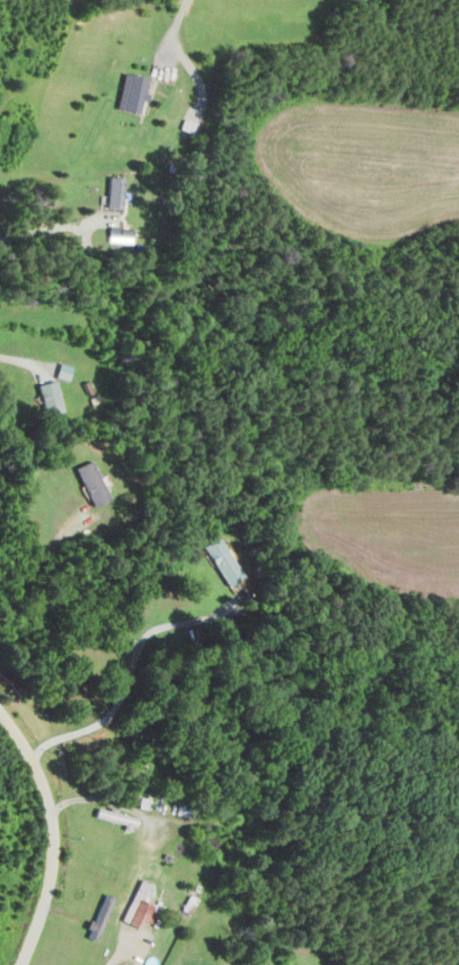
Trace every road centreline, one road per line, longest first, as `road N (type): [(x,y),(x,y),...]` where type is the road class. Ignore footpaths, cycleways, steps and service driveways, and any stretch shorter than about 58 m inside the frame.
road 1 (residential): [(0,712),(31,761),(49,826),(41,895),(16,964)]

